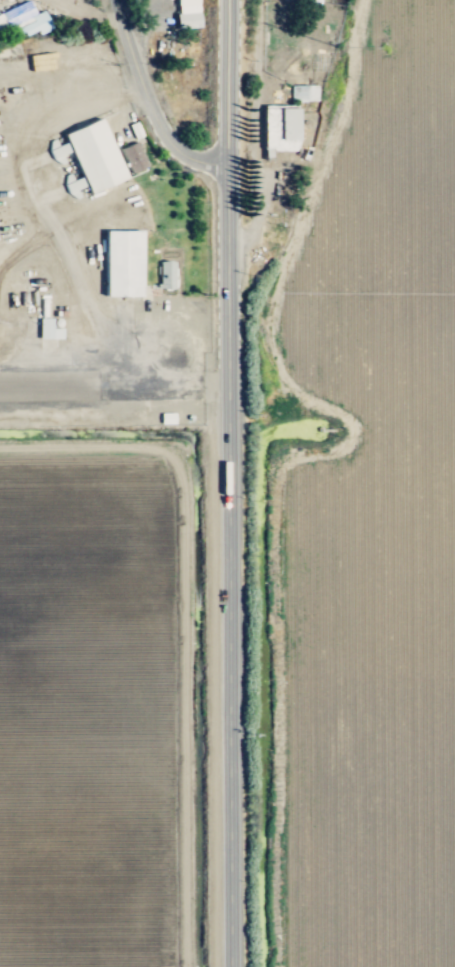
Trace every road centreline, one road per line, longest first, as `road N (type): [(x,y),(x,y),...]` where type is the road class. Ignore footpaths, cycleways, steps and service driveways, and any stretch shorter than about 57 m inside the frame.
road 1 (track): [(283,966),(281,495),(292,468),(350,442),(356,423),(298,401),(265,373),(267,323),(346,103),(360,0)]
road 2 (secondary): [(224,0),(231,966)]
road 3 (track): [(0,390),(228,389)]
road 4 (residential): [(226,165),(192,162),(162,136),(119,30),(116,0)]

